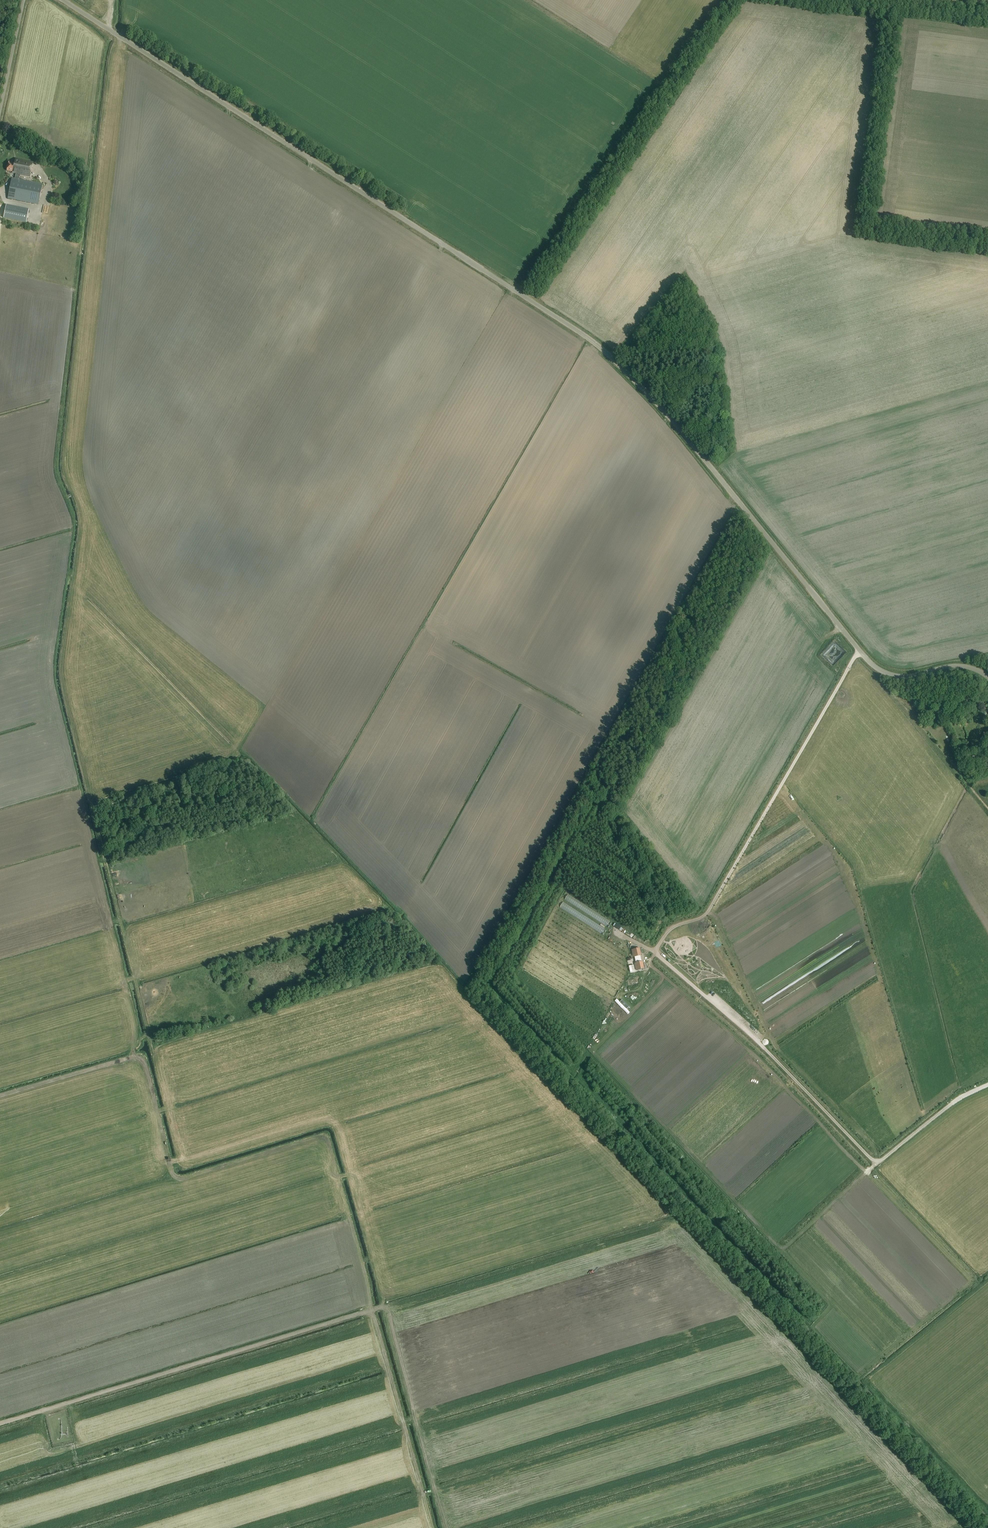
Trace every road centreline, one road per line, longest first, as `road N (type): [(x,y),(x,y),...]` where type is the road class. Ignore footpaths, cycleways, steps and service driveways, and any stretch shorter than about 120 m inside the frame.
road 1 (unclassified): [(987,677),(958,666),(911,677),(881,671),(679,428),(587,337),(62,0)]
road 2 (track): [(444,1527),(381,1307),(0,1423)]
road 3 (track): [(987,1085),(873,1160),(753,1038),(654,952)]
road 4 (track): [(654,952),(669,930),(707,914),(849,668)]

